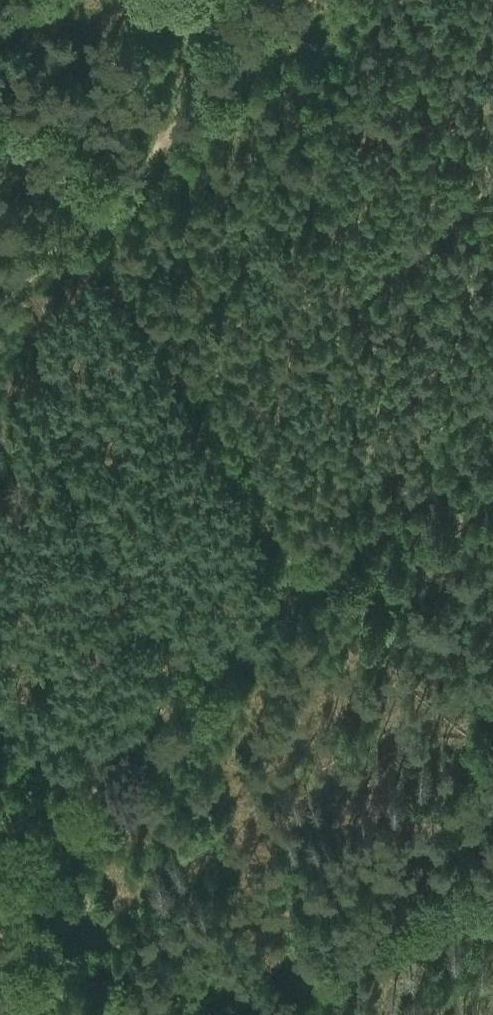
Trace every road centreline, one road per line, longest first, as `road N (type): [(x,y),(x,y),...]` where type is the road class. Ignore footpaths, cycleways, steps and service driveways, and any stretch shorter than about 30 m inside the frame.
road 1 (track): [(492,421),(180,677),(0,838)]
road 2 (track): [(46,1014),(0,831)]

